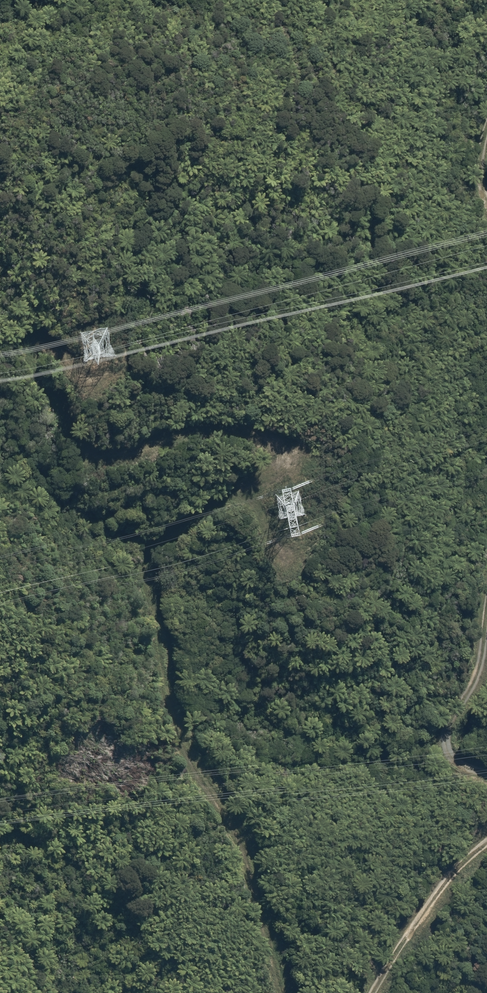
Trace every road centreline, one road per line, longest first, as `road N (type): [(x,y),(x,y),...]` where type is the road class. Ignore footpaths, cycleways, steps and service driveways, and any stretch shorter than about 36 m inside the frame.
road 1 (track): [(283,992),(240,848),(186,757),(168,709),(142,569),(169,524),(273,471),(285,453),(259,431),(201,422),(125,447),(98,446),(27,352),(38,340),(79,376),(101,379),(118,370),(121,352)]
road 2 (track): [(486,598),(476,672),(444,741),(458,762),(486,771)]
road 3 (track): [(486,840),(432,897),(371,992)]

